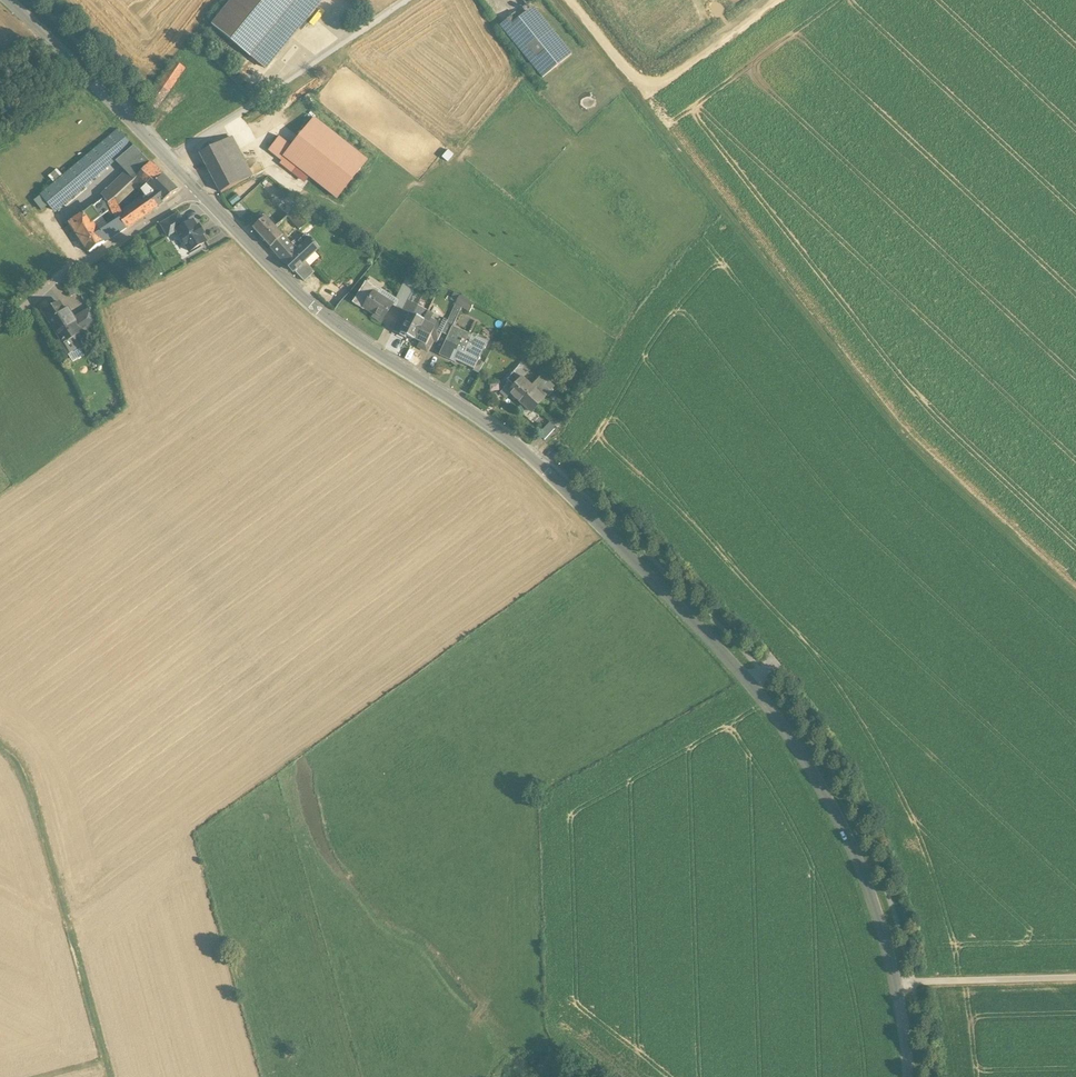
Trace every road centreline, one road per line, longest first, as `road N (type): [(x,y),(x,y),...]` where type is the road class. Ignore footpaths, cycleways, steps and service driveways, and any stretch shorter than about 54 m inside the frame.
road 1 (residential): [(909,1076),(899,984),(836,810),(715,636),(564,486),(332,324),(198,191)]
road 2 (track): [(556,0),(927,457),(1075,595)]
road 3 (track): [(0,744),(30,780),(113,1076)]
road 4 (track): [(167,159),(409,0)]
road 5 (residential): [(198,191),(9,0)]
road 6 (residential): [(198,191),(30,302)]
road 7 (track): [(899,984),(1075,977)]
road 8 (track): [(776,0),(635,100)]

